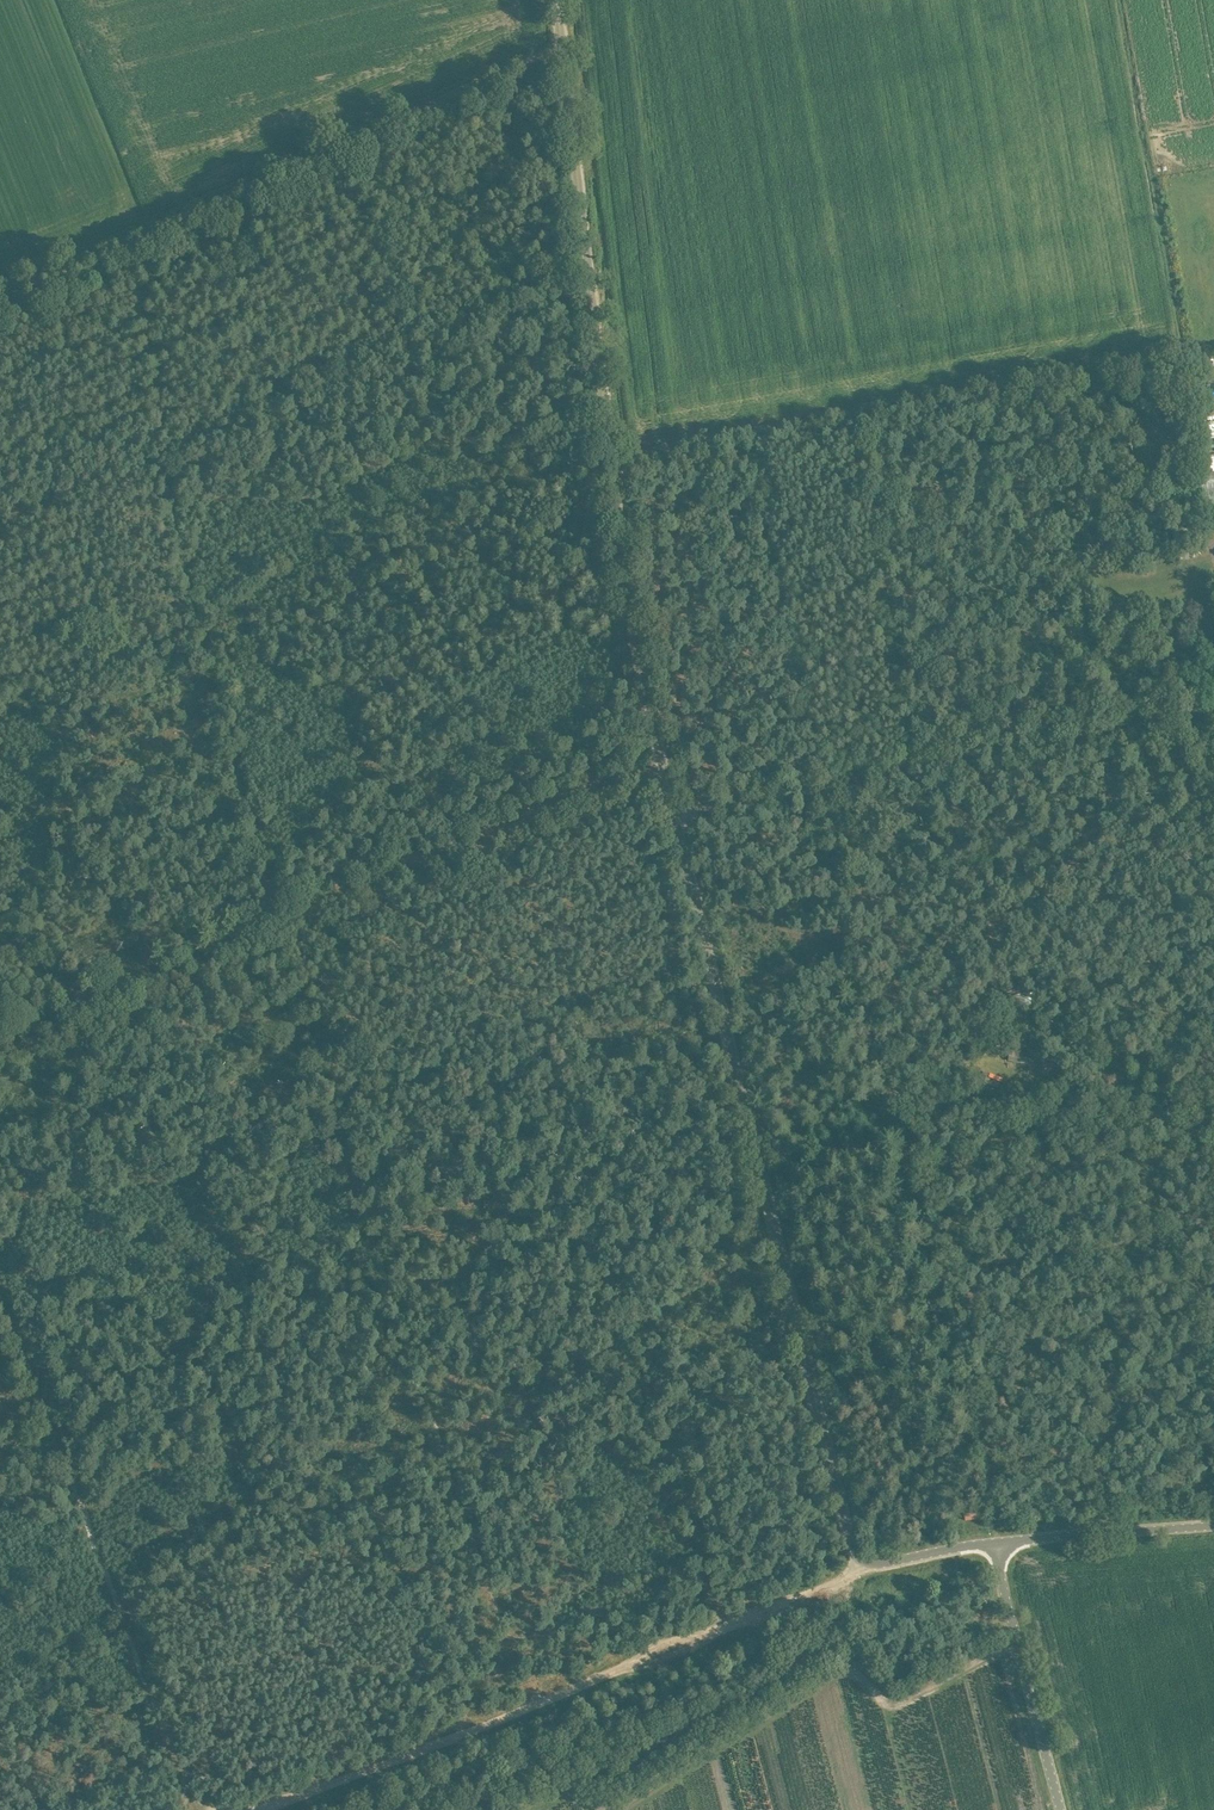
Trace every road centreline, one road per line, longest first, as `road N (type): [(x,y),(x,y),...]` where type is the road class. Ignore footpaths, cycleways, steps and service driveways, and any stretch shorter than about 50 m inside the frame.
road 1 (track): [(127,243),(181,580),(344,1139)]
road 2 (unclassified): [(676,816),(638,647),(557,0)]
road 3 (unclassified): [(859,1568),(676,816)]
road 4 (track): [(254,1809),(859,1568)]
road 5 (track): [(0,302),(563,48)]
road 6 (unclassified): [(676,816),(1213,713)]
road 7 (track): [(0,1319),(190,1809)]
road 8 (track): [(496,1620),(344,1139)]
road 9 (track): [(277,925),(0,1045)]
road 10 (unclassified): [(1060,1809),(997,1543)]
road 11 (unclassified): [(997,1543),(1213,1525)]
road 12 (unclassified): [(859,1568),(997,1543)]

